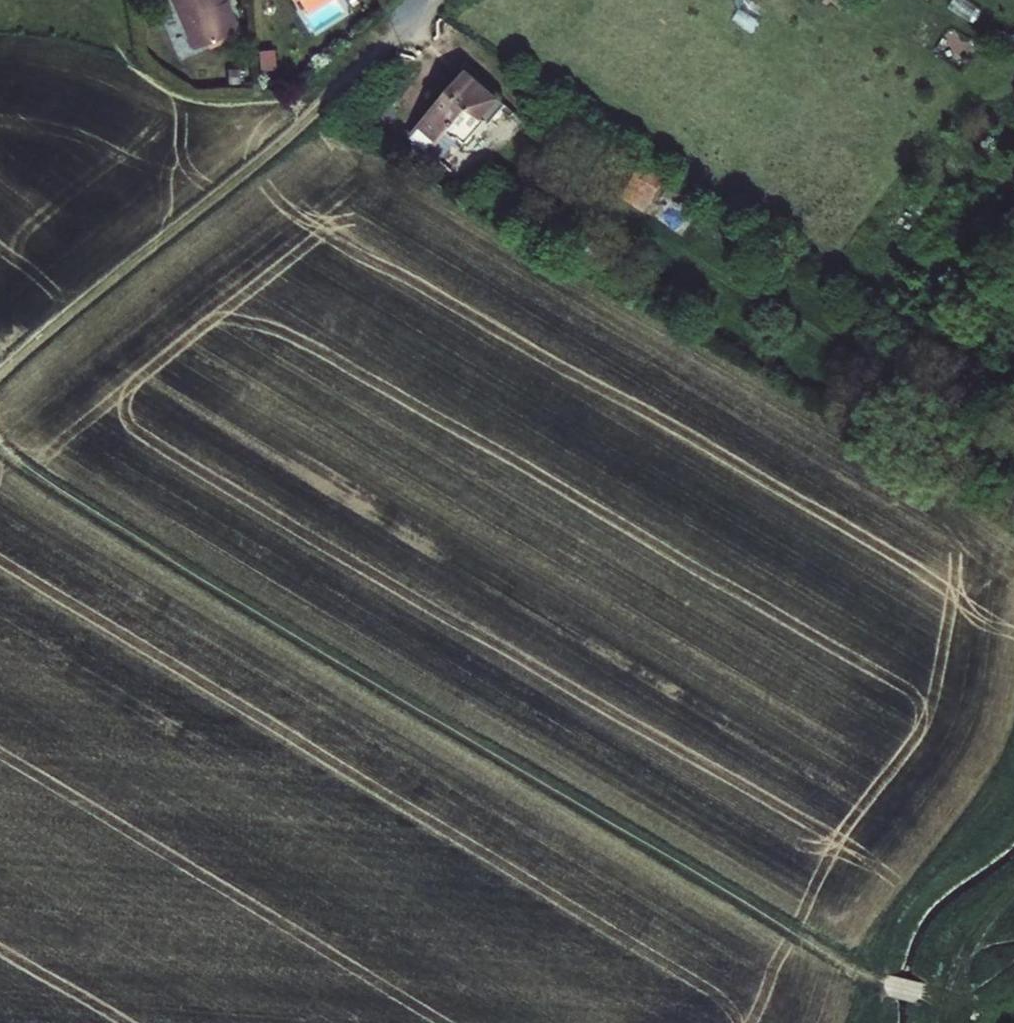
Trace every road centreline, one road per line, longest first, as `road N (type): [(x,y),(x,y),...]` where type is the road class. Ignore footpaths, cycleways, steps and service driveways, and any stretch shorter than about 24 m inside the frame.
road 1 (residential): [(319,110),(439,0)]

